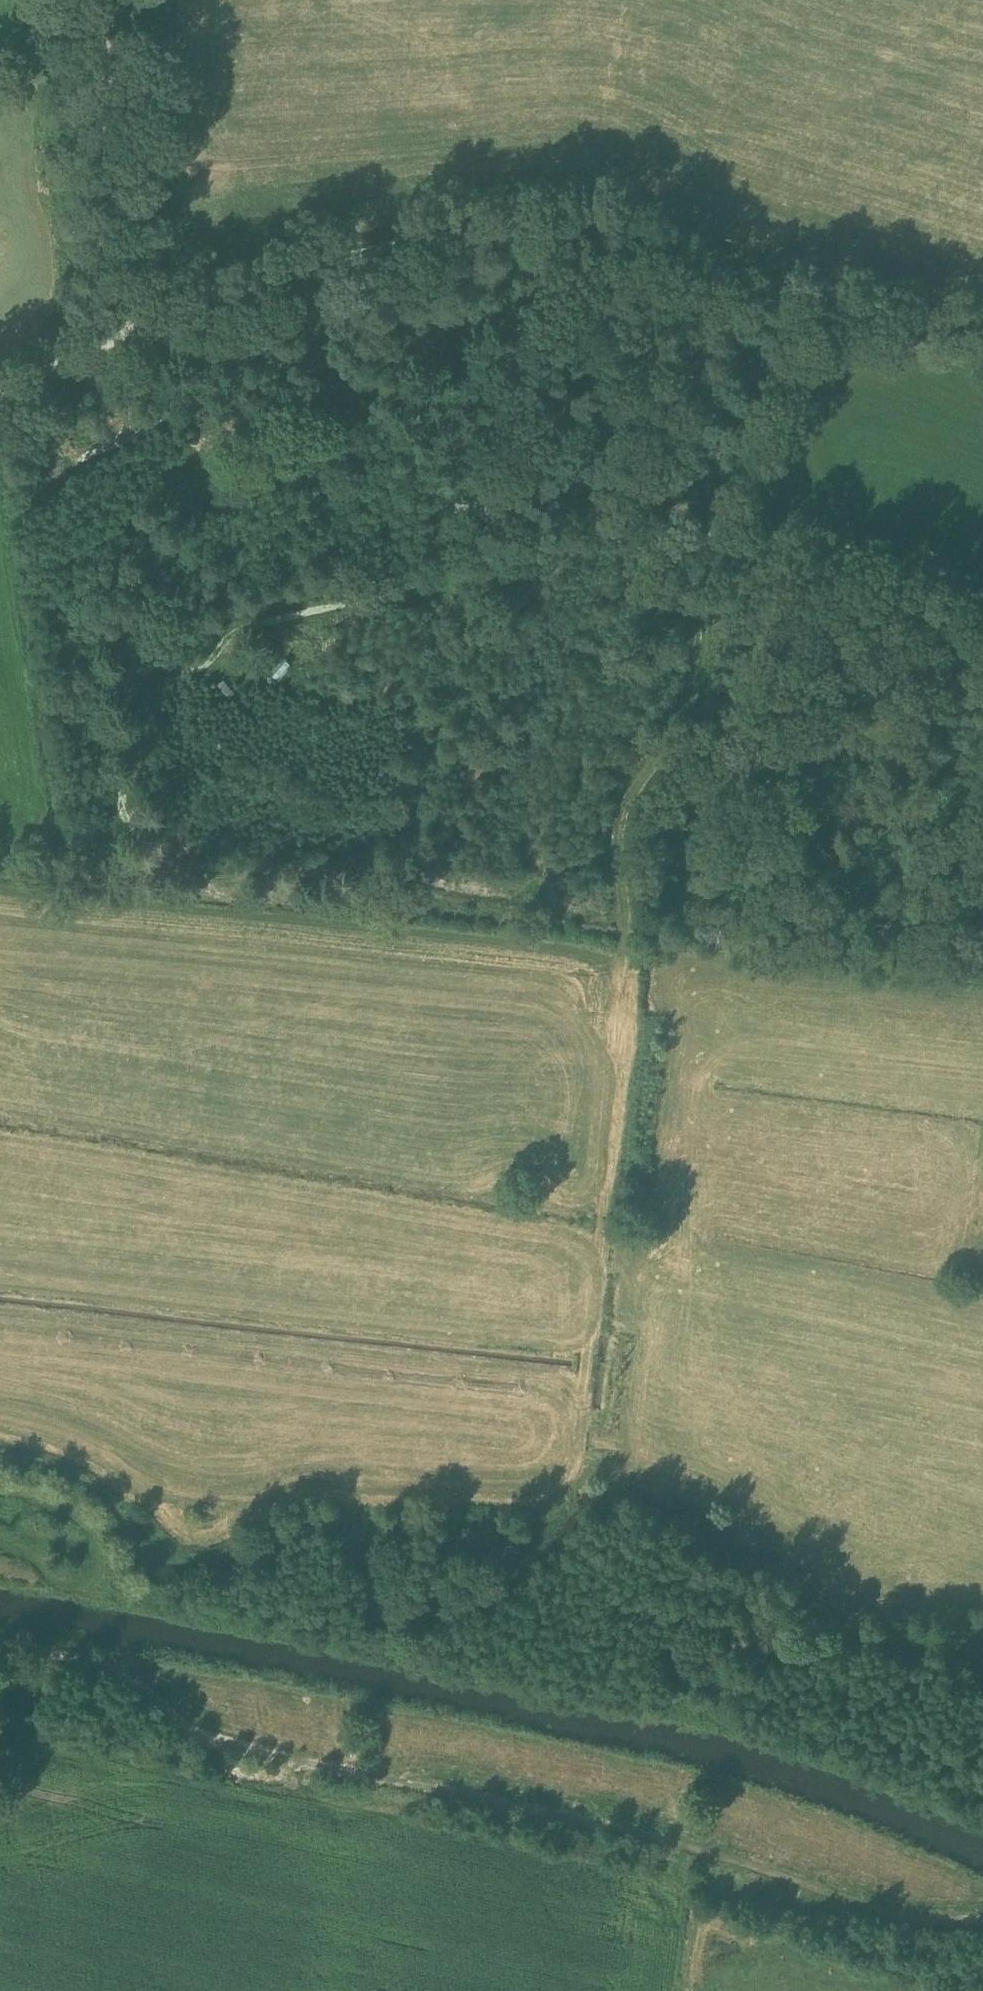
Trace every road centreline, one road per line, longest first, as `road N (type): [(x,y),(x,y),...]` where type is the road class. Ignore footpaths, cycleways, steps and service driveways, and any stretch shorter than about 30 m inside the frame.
road 1 (track): [(0,409),(156,335),(180,313),(282,272),(440,228),(540,207),(587,208),(608,221),(734,512),(763,558),(803,529),(904,544),(982,572)]
road 2 (track): [(0,1642),(137,1679),(199,1738),(640,1828),(735,1868),(767,1901),(982,1912)]

